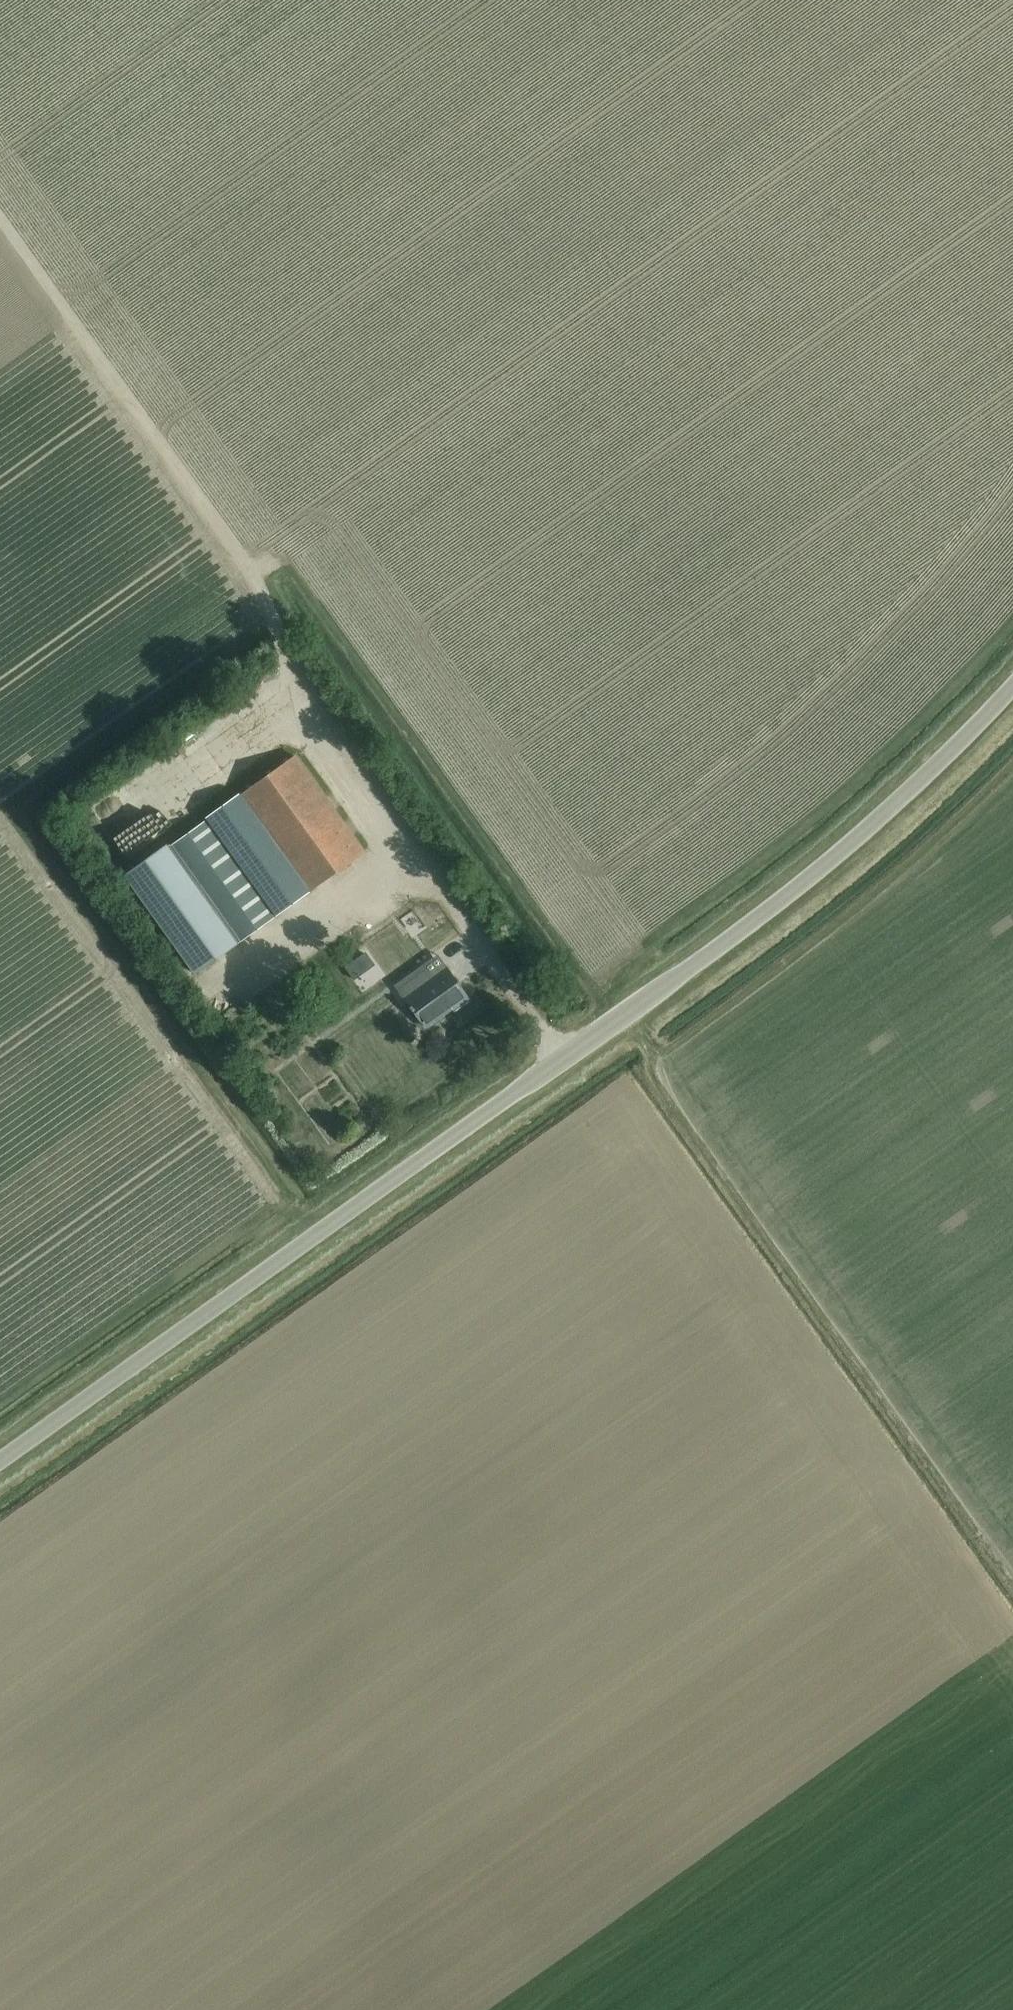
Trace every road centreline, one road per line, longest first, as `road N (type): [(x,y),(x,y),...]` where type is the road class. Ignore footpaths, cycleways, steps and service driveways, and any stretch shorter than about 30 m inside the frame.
road 1 (unclassified): [(0,1462),(808,882),(1012,684)]
road 2 (track): [(0,221),(253,574),(308,713),(571,1057)]

